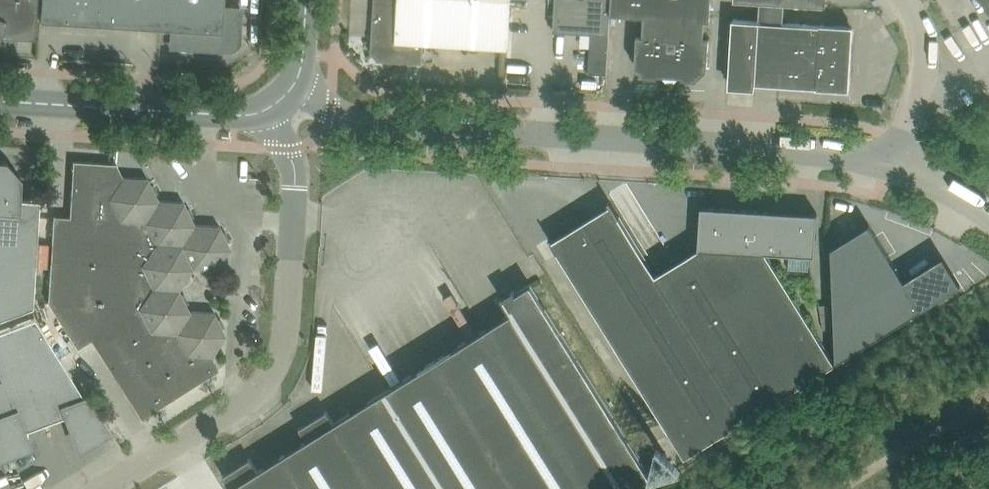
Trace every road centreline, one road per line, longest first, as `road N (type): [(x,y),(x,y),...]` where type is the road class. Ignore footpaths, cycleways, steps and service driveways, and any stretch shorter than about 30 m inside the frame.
road 1 (unclassified): [(890,157),(367,127),(326,111),(295,82)]
road 2 (unclassified): [(114,488),(240,413),(283,360),(291,151),(261,113)]
road 3 (tertiary): [(0,104),(261,113)]
road 4 (unclassified): [(890,157),(919,78),(920,48),(897,0)]

